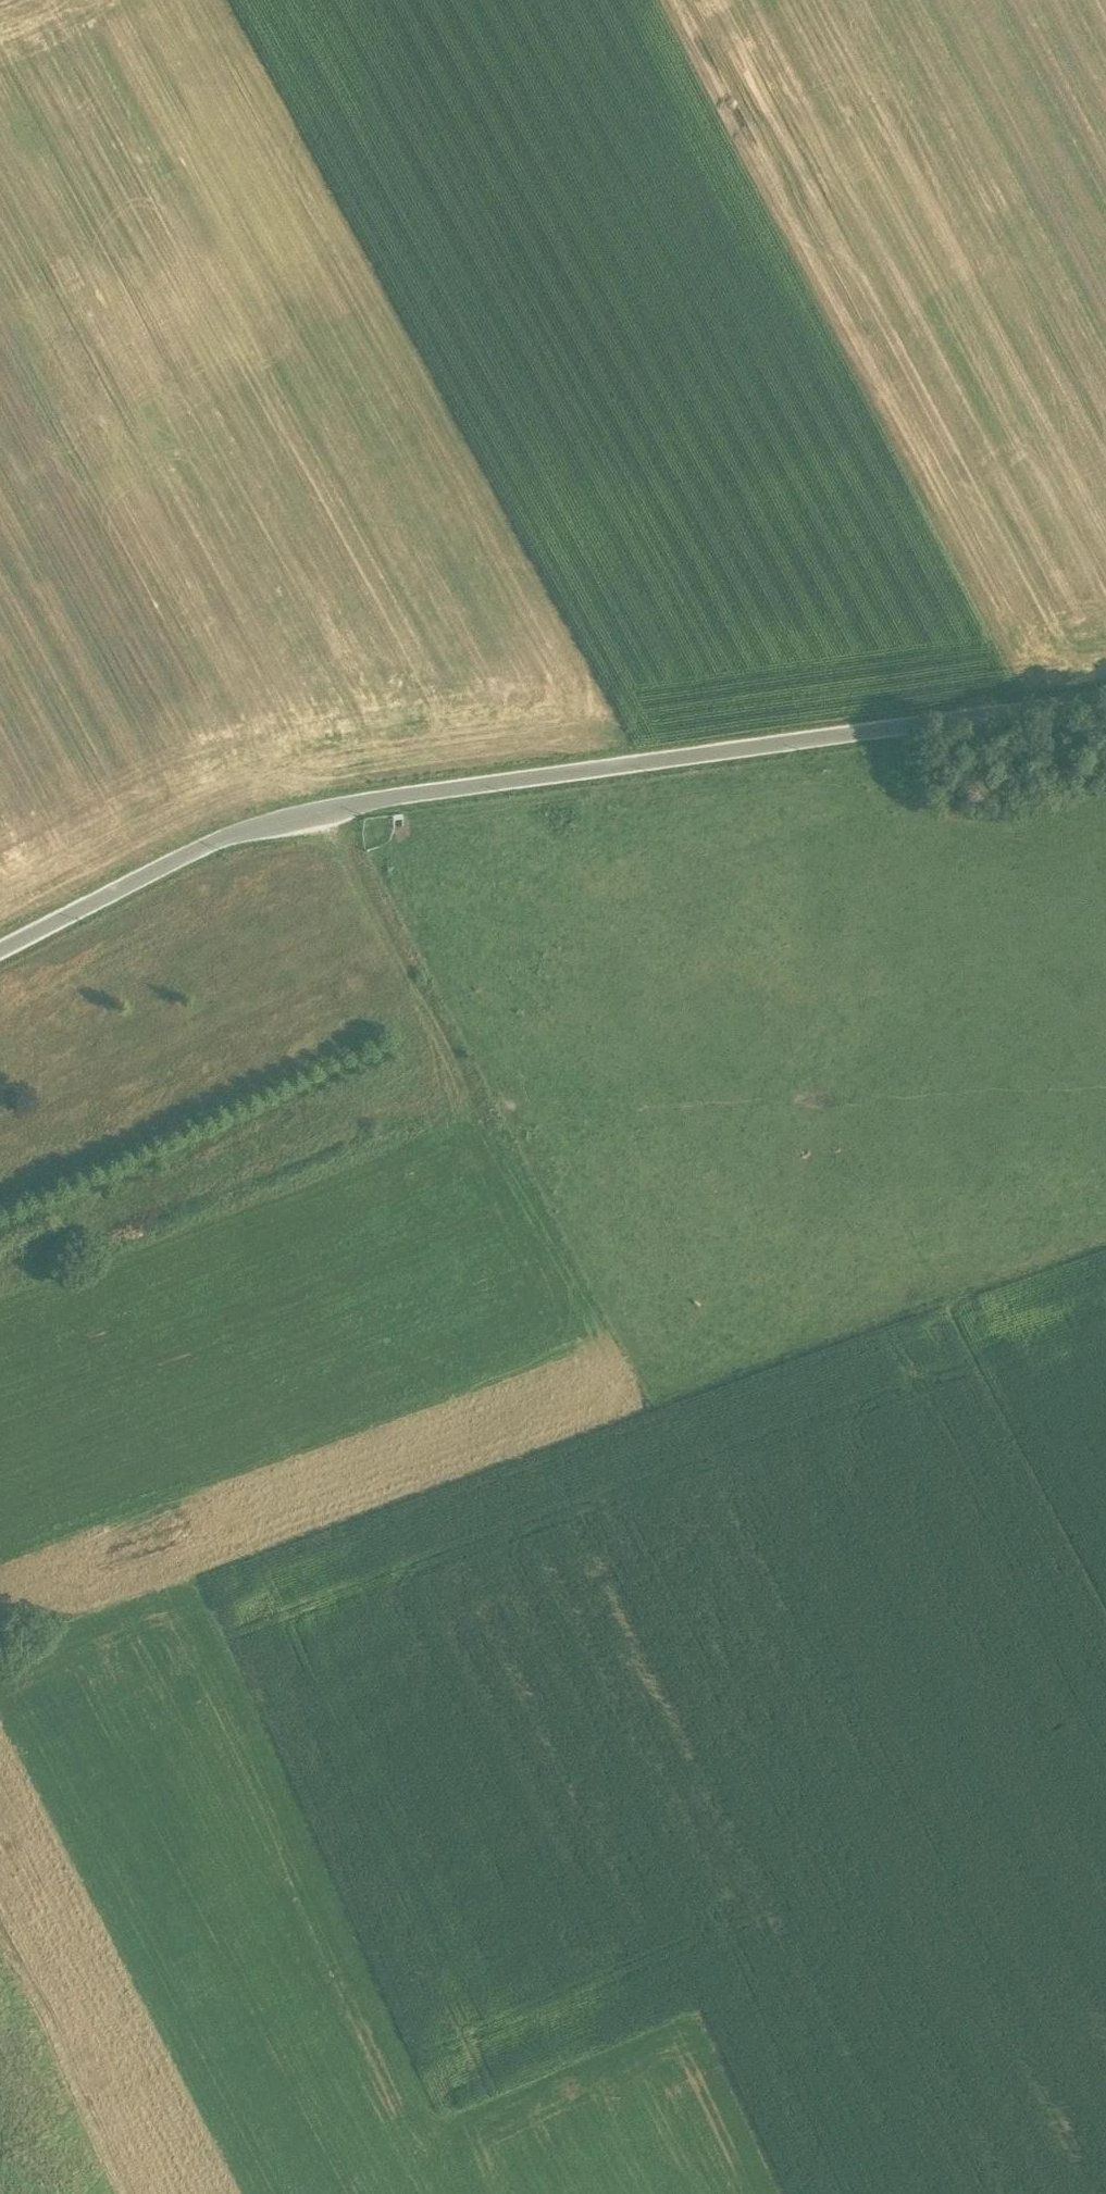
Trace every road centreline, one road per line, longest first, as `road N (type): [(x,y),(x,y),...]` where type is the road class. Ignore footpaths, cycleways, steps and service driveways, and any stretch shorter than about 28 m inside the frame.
road 1 (unclassified): [(0,955),(244,832),(303,813),(1105,699)]

